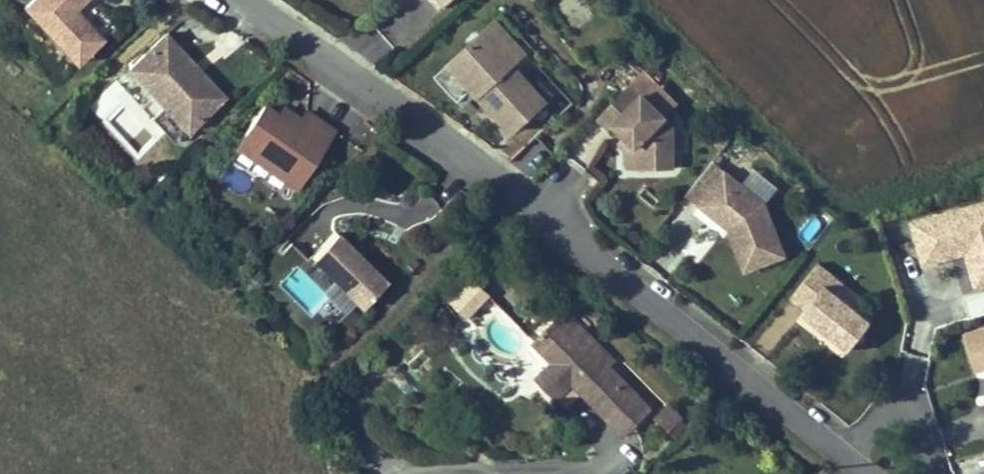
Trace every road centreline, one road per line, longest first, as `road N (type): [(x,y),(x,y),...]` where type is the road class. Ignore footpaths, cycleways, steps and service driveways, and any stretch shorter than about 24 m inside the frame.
road 1 (residential): [(862,473),(526,204)]
road 2 (residential): [(235,0),(485,174)]

